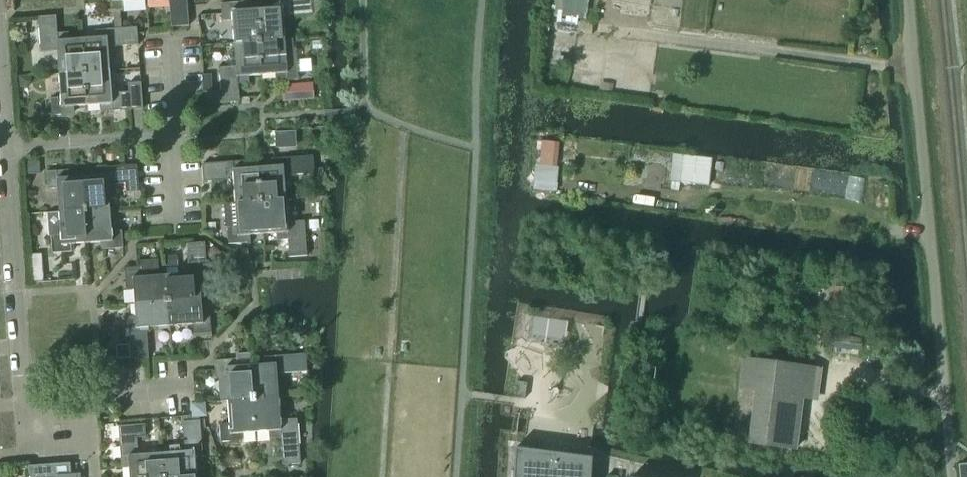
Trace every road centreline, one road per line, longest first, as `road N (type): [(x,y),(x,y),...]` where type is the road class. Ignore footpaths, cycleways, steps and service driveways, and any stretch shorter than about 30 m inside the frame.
road 1 (residential): [(23,396),(7,144)]
road 2 (residential): [(7,144),(168,133)]

